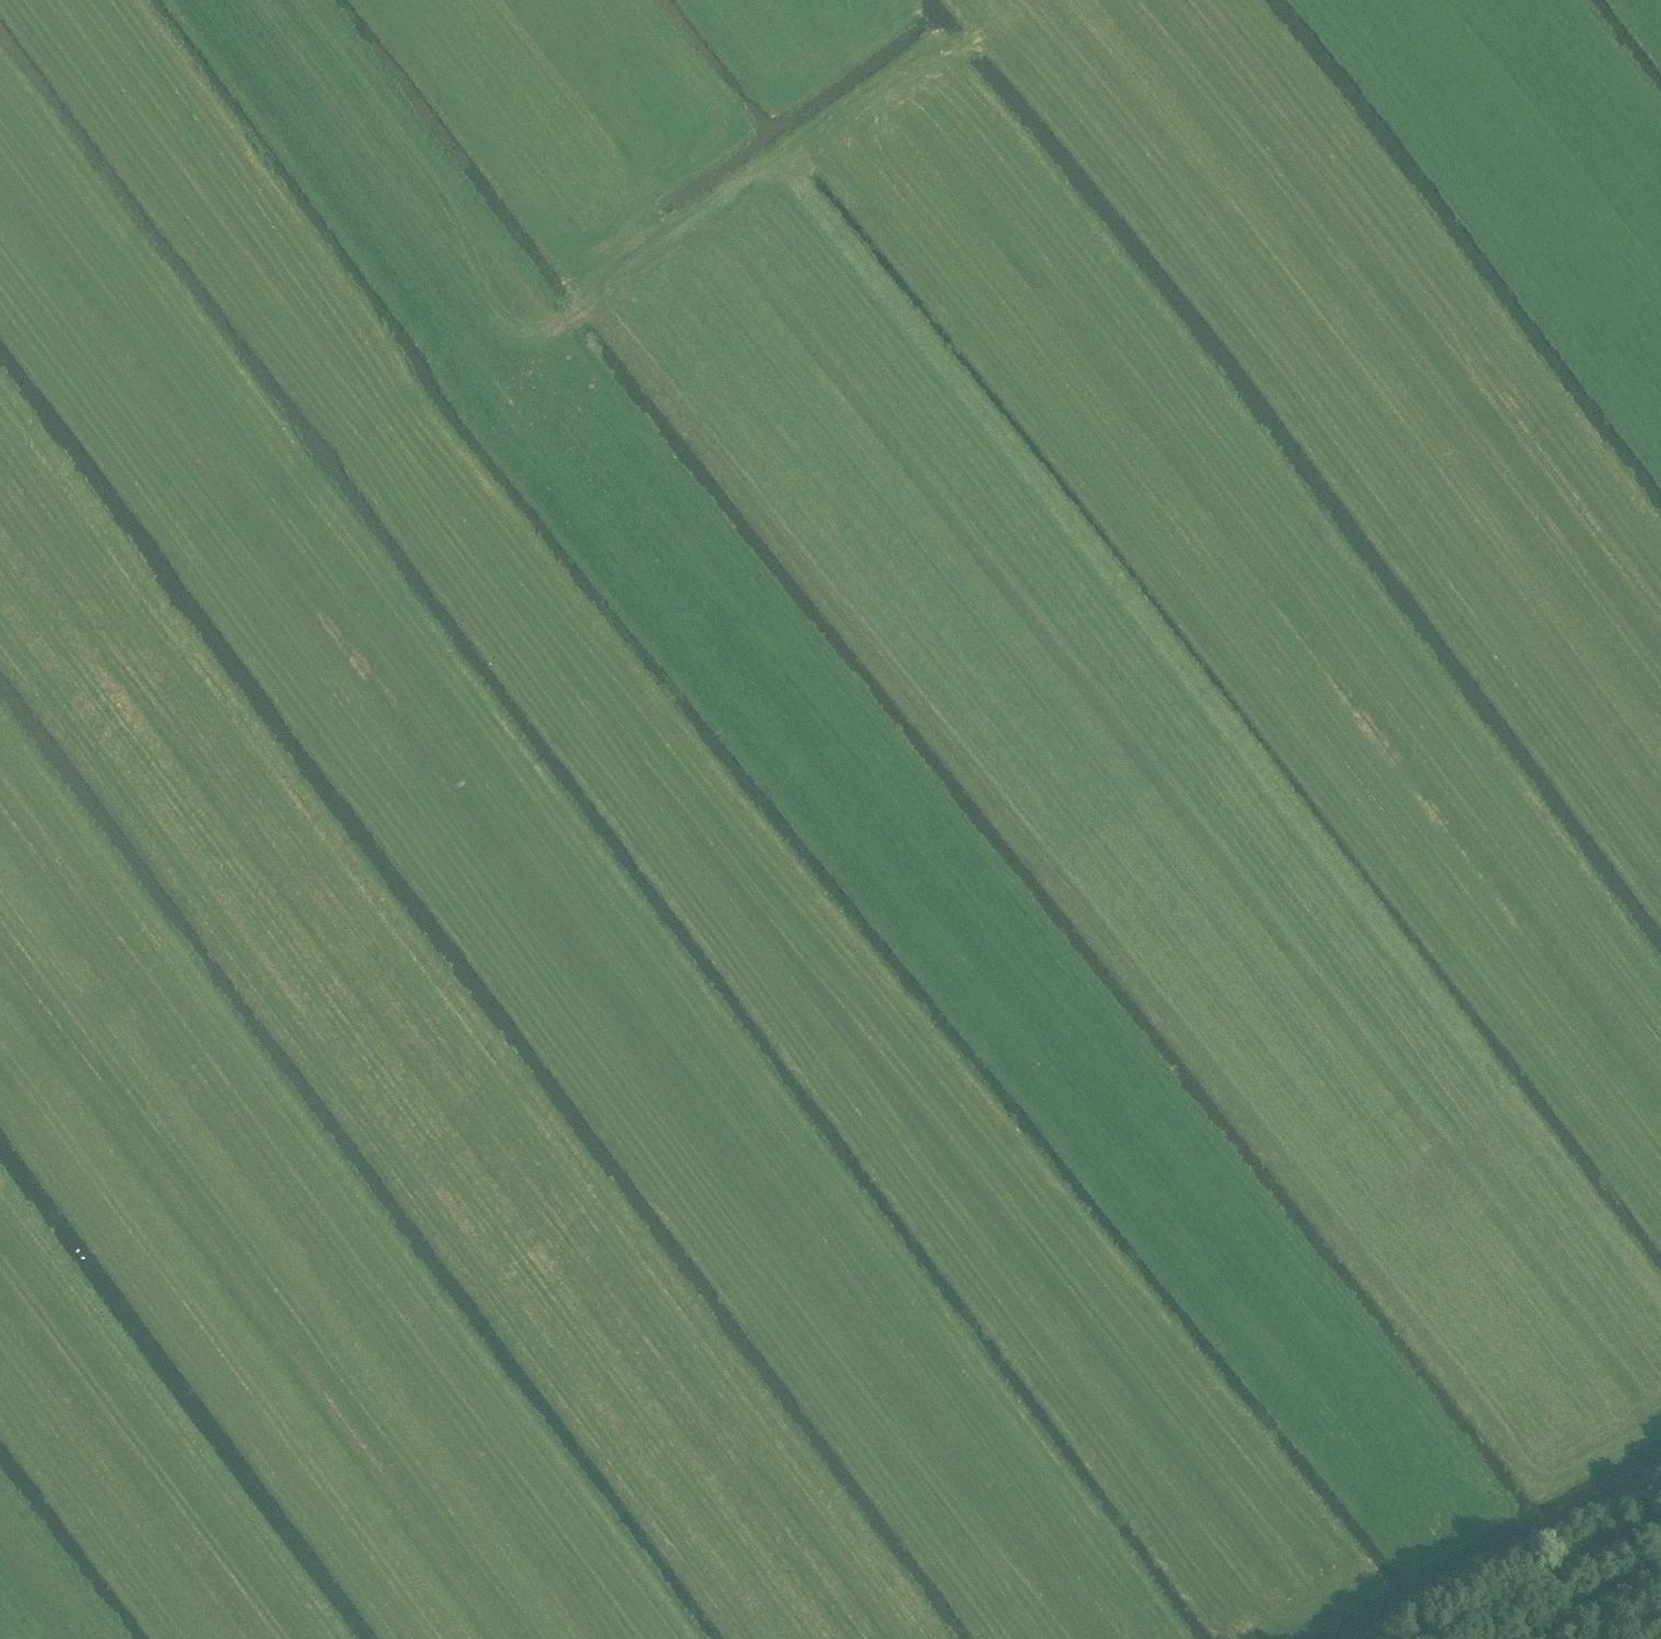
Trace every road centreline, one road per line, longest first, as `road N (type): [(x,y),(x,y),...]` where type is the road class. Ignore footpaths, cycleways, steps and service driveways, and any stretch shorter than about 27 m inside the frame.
road 1 (track): [(249,0),(485,313),(515,329),(542,331)]

